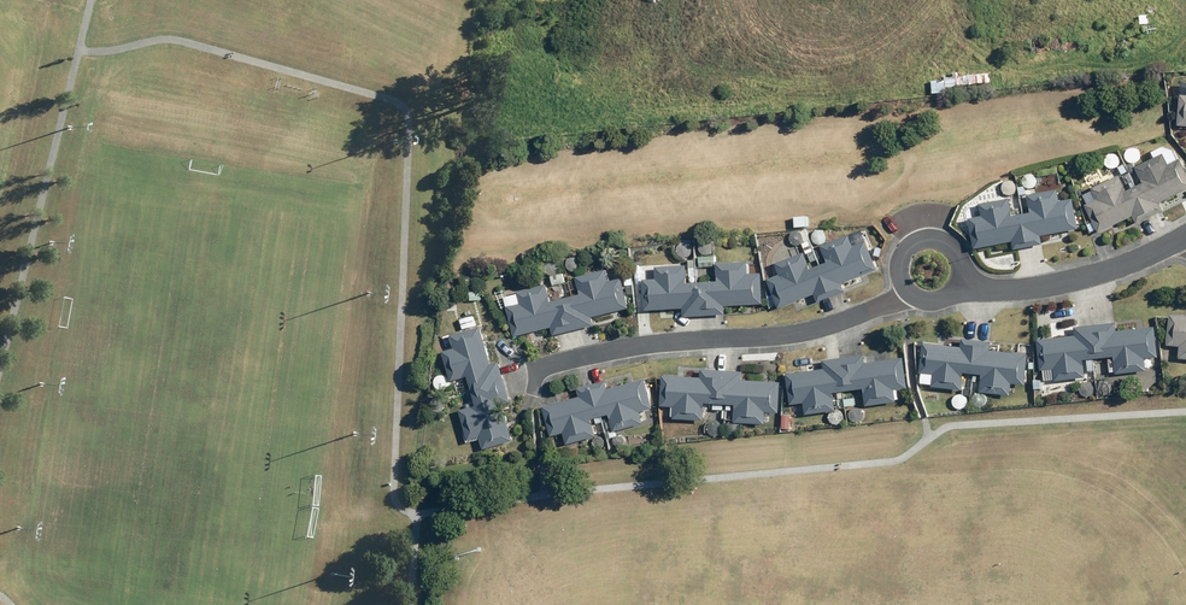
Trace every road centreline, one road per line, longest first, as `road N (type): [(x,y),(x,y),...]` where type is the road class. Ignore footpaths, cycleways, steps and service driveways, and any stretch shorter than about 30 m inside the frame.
road 1 (residential): [(912,296),(821,328),(611,352),(538,370)]
road 2 (residential): [(962,284),(1039,288),(1185,236)]
road 3 (residential): [(912,296),(900,277),(903,255),(930,237),(960,252),(962,284)]

